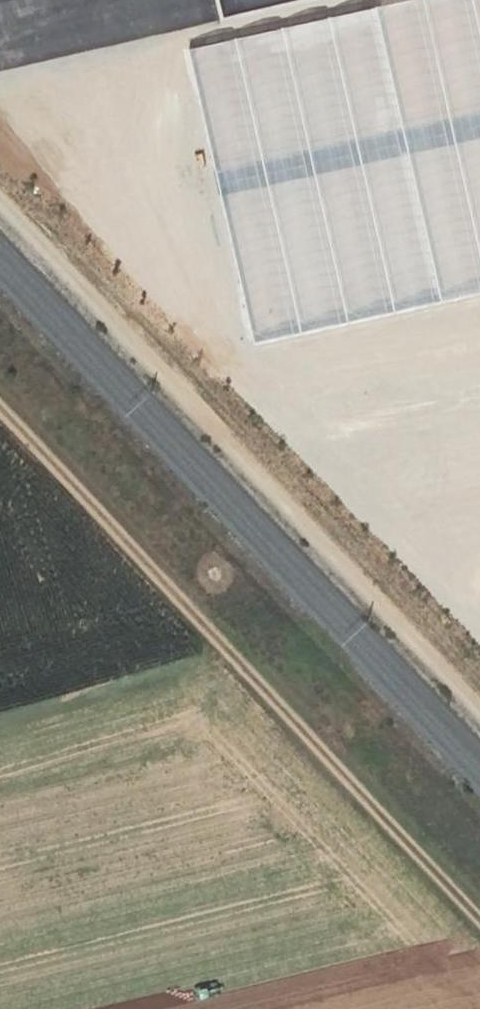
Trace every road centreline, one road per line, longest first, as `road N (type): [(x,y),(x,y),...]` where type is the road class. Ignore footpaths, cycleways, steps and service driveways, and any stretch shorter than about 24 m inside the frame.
road 1 (track): [(479,926),(0,420)]
road 2 (track): [(479,691),(0,189)]

